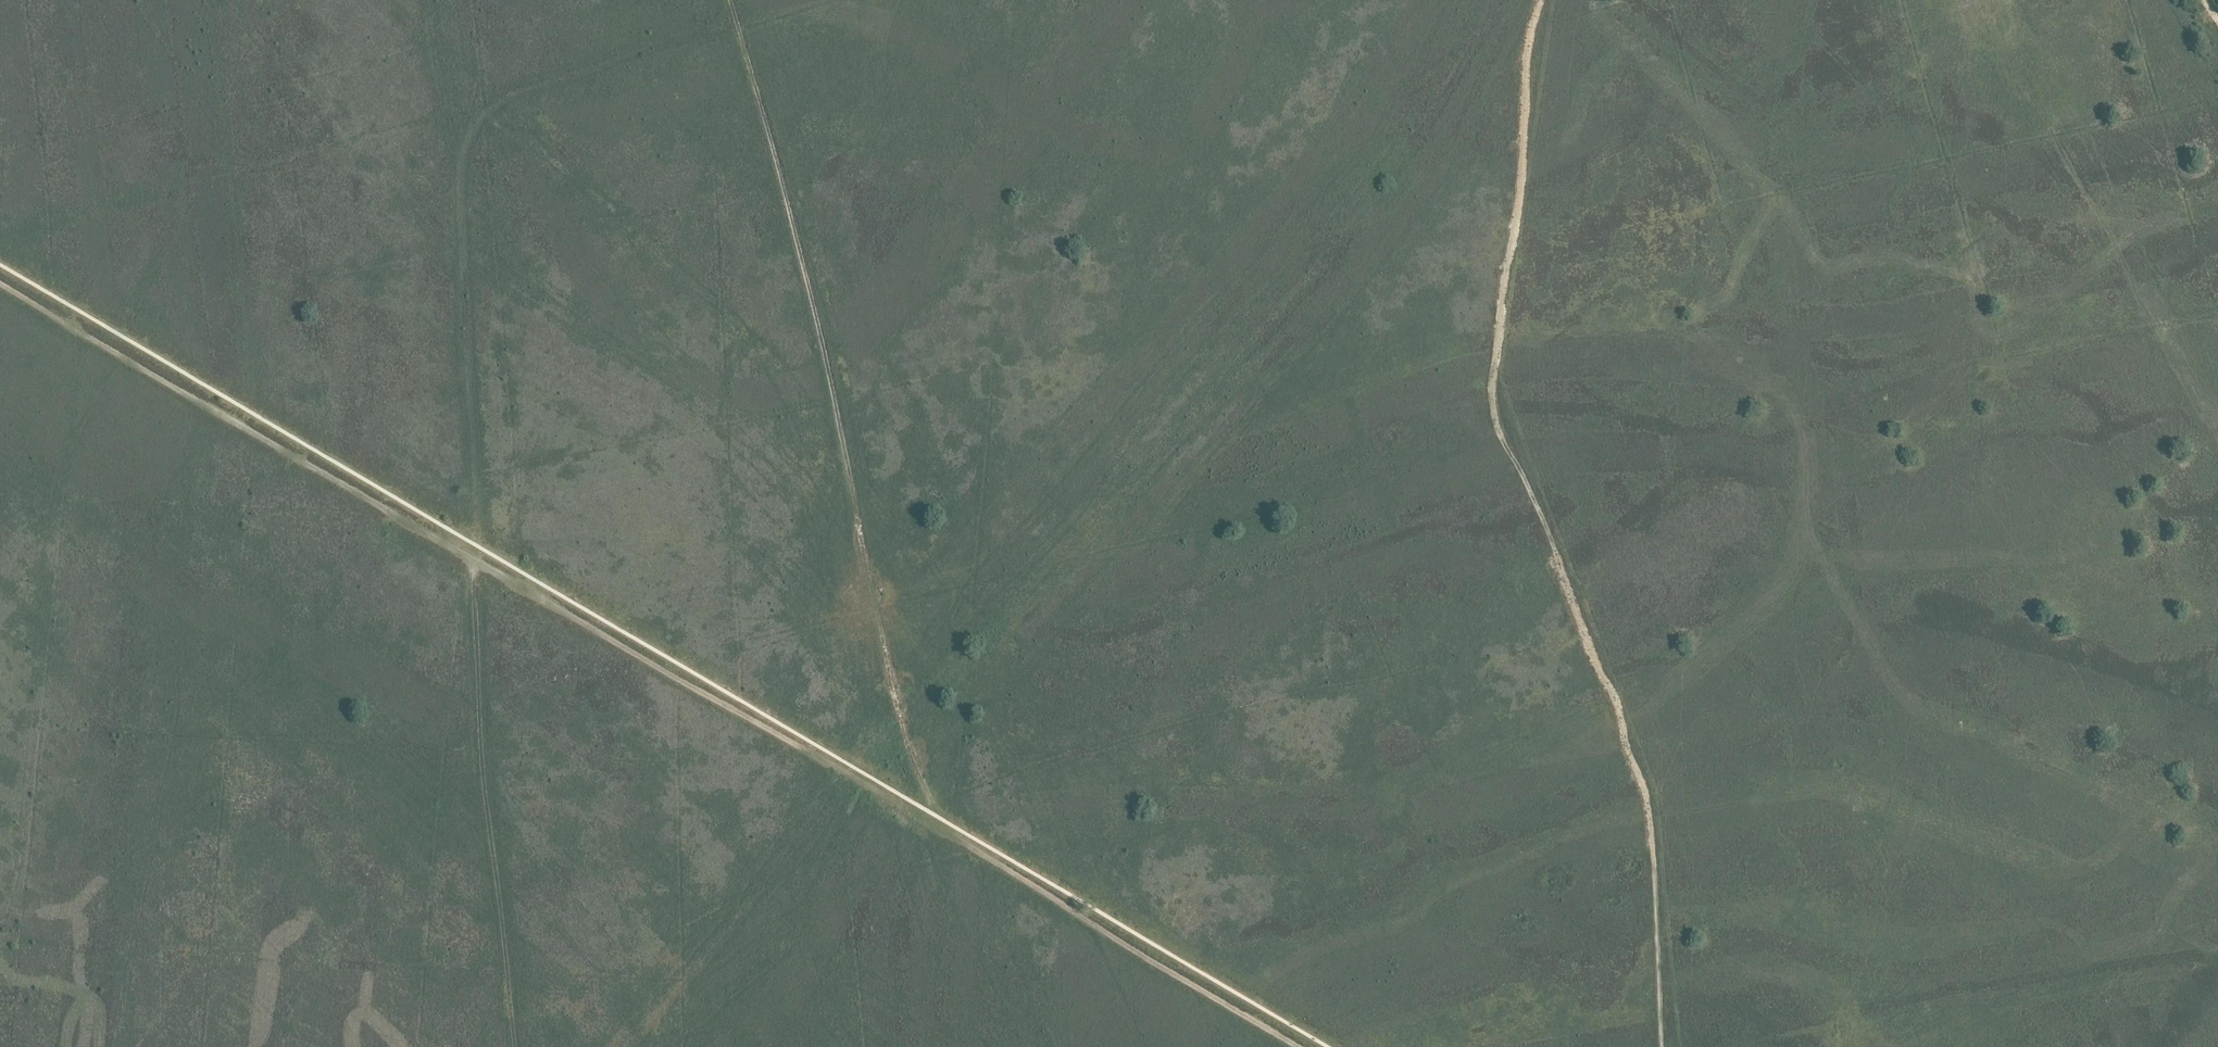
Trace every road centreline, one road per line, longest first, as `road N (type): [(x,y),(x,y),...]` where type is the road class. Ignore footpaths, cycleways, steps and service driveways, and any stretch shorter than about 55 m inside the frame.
road 1 (track): [(0,285),(950,834),(1299,1046)]
road 2 (track): [(1663,1046),(1656,851),(1644,785),(1494,402),(1541,0)]
road 3 (track): [(950,834),(927,791),(893,686),(793,211),(732,0)]

